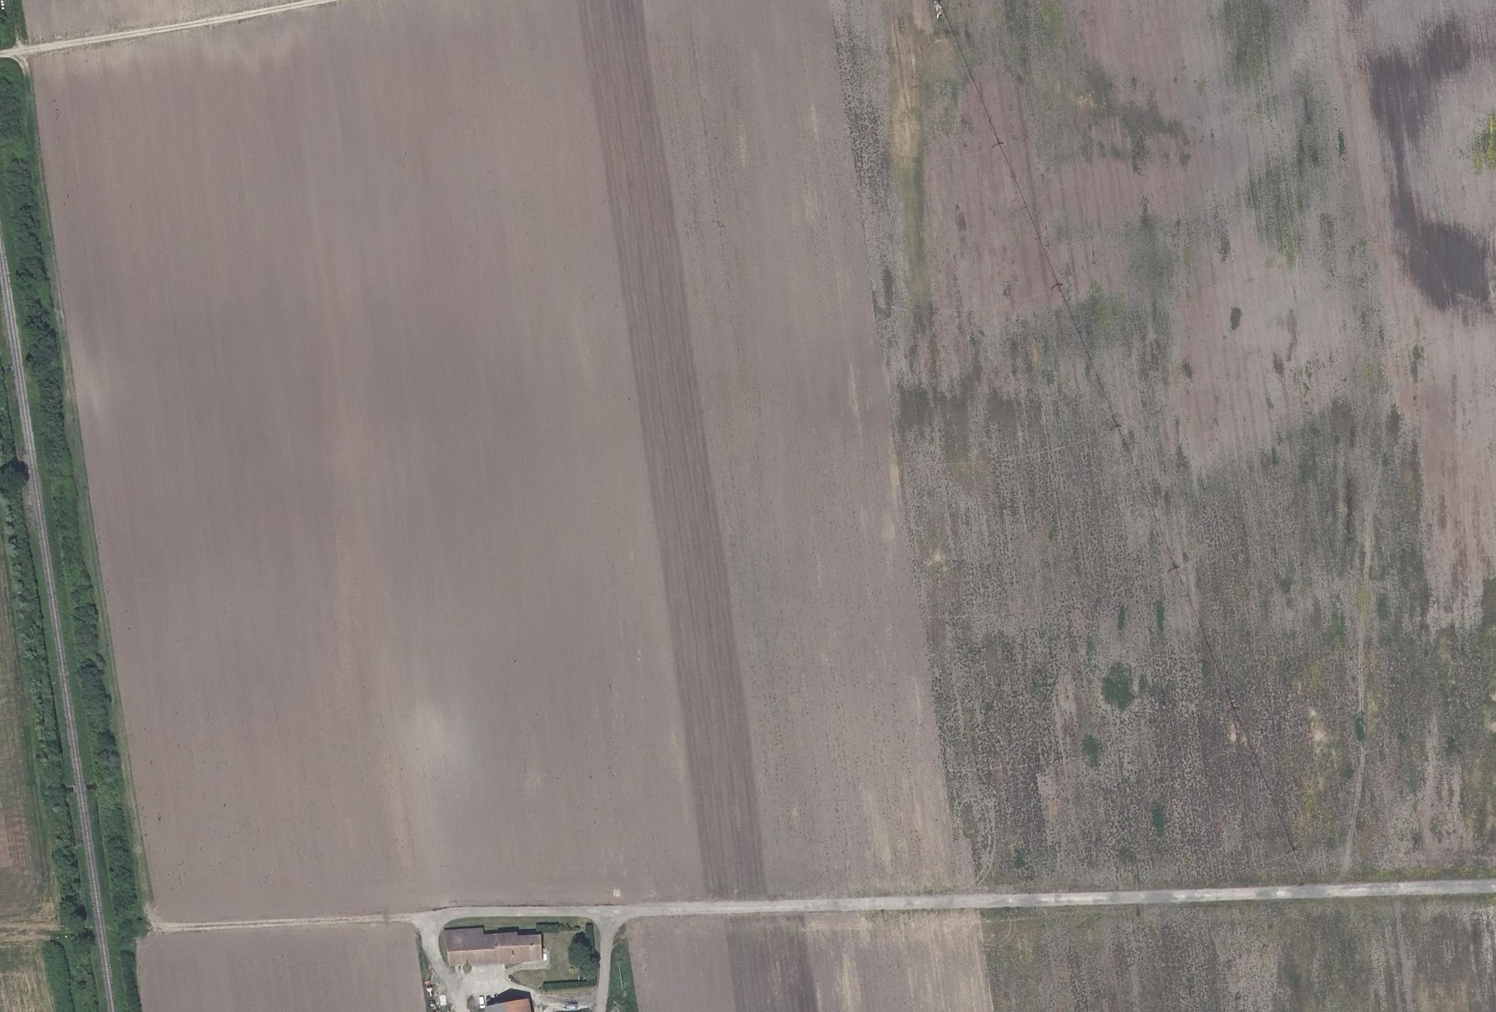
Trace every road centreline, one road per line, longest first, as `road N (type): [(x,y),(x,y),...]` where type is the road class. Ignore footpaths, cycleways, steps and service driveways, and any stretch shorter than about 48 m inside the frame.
road 1 (track): [(20,50),(144,905),(169,929),(1495,889)]
road 2 (track): [(0,53),(322,0)]

